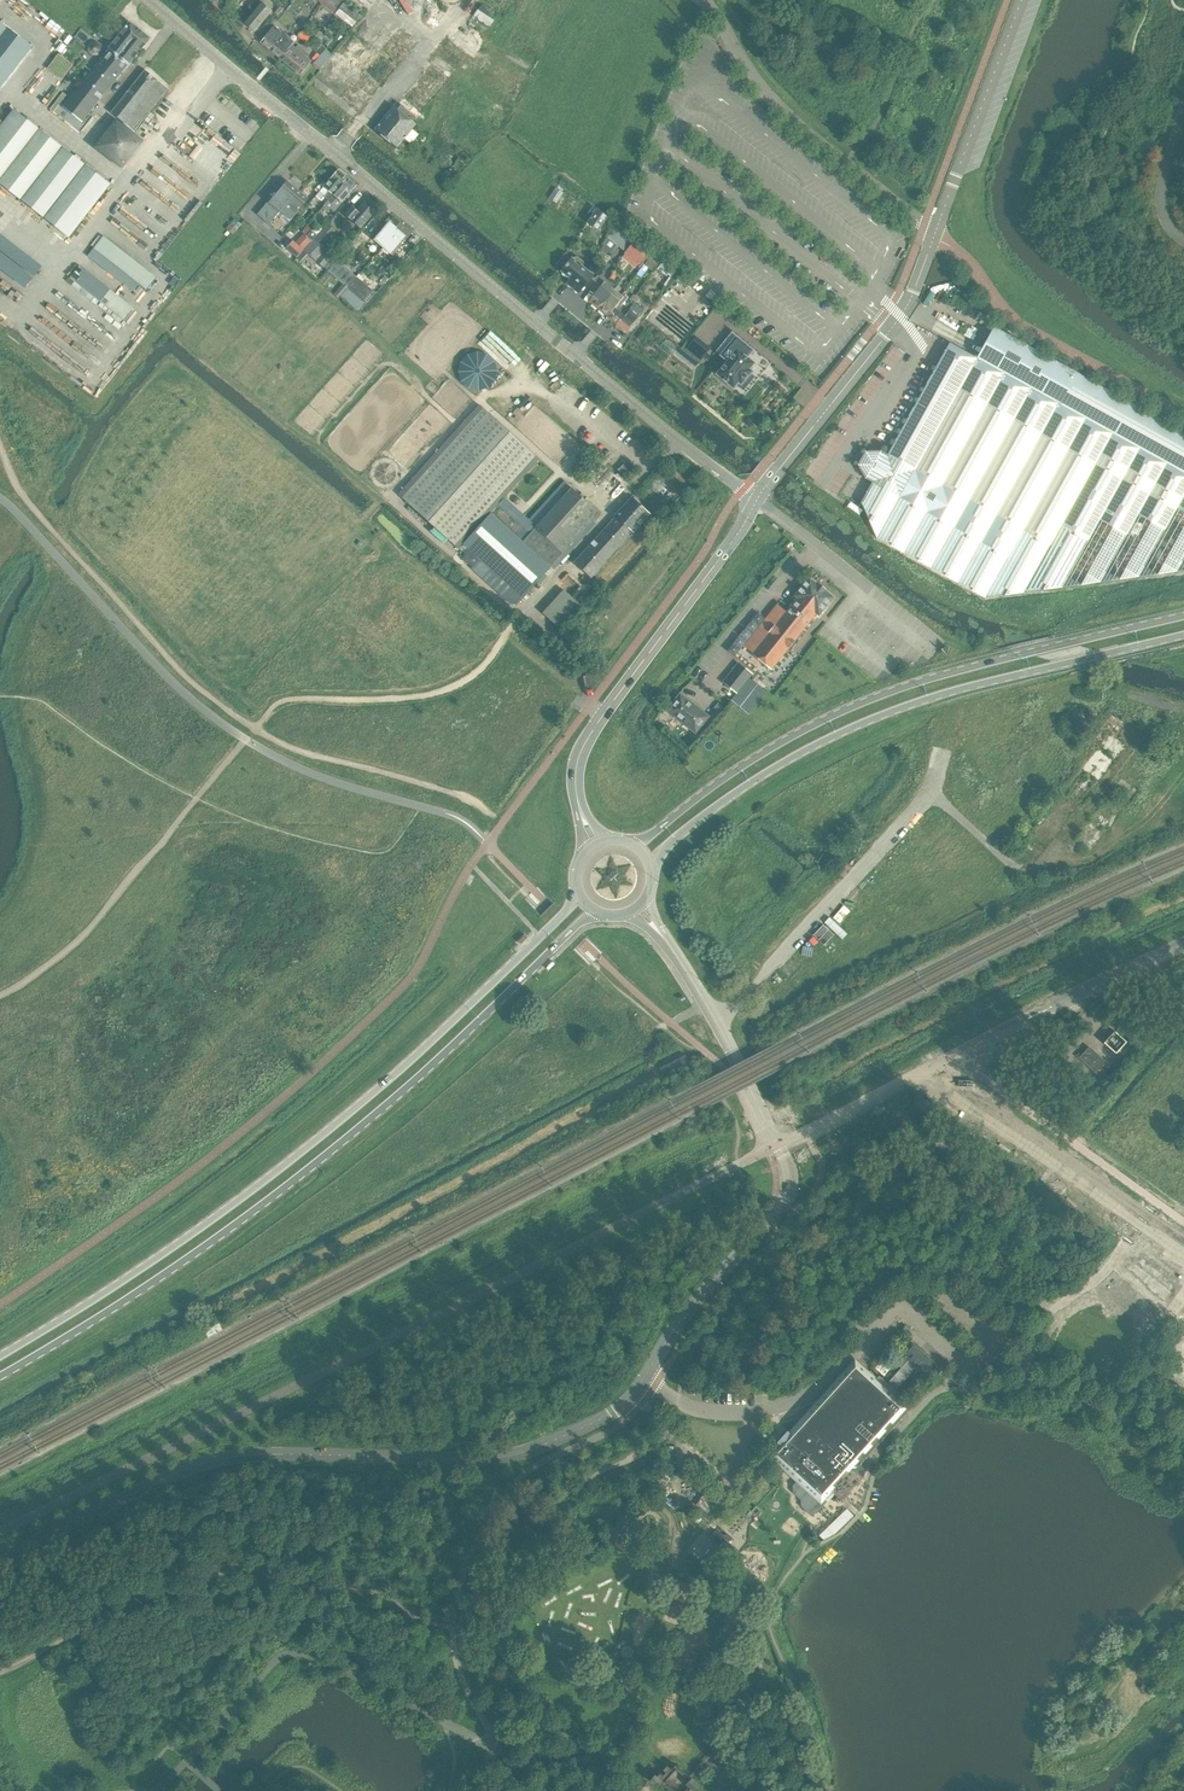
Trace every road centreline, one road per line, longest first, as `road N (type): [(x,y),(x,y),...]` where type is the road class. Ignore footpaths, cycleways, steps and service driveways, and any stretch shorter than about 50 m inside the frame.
road 1 (unclassified): [(782,1153),(788,1181),(783,1206),(712,1282),(632,1395),(597,1421),(504,1456),(226,1457),(193,1465),(0,1557)]
road 2 (tertiary): [(742,491),(149,0)]
road 3 (secondary): [(0,1377),(232,1227),(362,1125),(595,911)]
road 4 (secondary): [(577,890),(535,942),(335,1125),(158,1257),(0,1354)]
road 5 (secondary): [(1183,616),(871,699),(770,748),(634,843)]
road 6 (secondary): [(651,865),(719,803),(839,733),(971,686),(1183,635)]
road 7 (tertiary): [(577,801),(576,765),(592,731),(756,501)]
road 8 (unclassified): [(935,233),(788,115),(703,0)]
road 9 (unclassified): [(780,468),(902,315),(935,233)]
road 10 (unclassified): [(935,233),(1022,0)]
road 11 (unclassified): [(782,1153),(662,937)]

